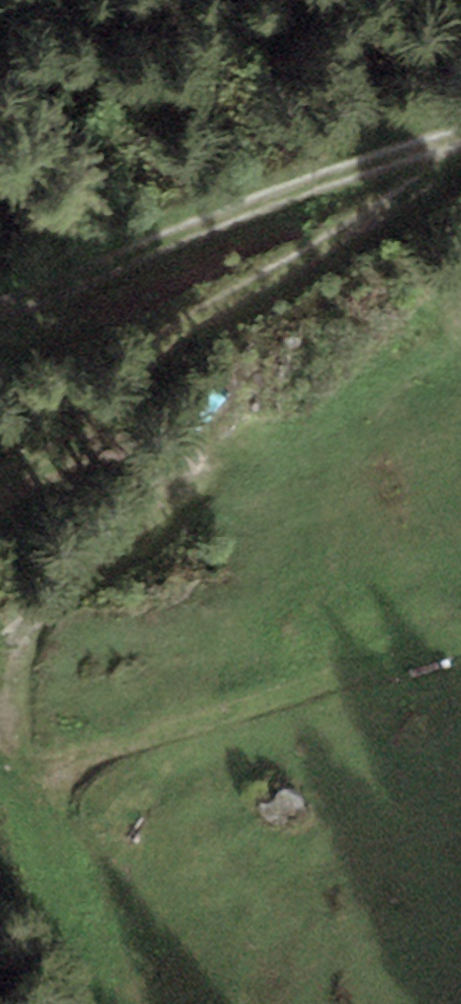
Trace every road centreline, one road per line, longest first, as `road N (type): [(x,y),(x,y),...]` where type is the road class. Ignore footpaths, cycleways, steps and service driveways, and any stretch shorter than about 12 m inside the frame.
road 1 (track): [(0,658),(194,470),(196,450),(178,426),(106,404),(106,386),(394,155)]
road 2 (track): [(460,643),(128,741),(0,758)]
road 3 (track): [(0,280),(394,155)]

